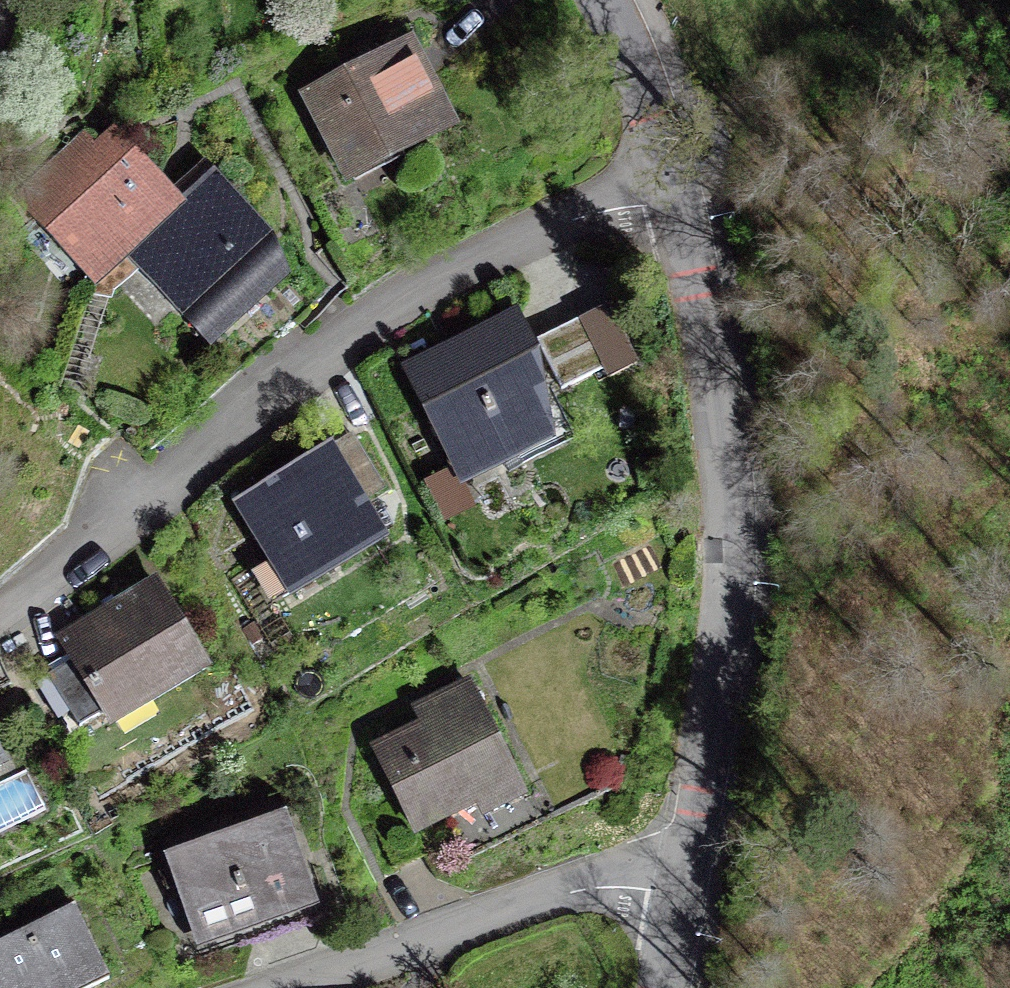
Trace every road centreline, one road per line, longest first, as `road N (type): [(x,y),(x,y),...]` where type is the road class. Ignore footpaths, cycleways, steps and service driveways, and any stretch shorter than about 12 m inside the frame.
road 1 (residential): [(0,619),(335,348),(434,279),(580,218),(678,198)]
road 2 (residential): [(687,887),(725,697),(738,577),(730,457),(678,198)]
road 3 (residential): [(687,887),(605,884),(371,956),(296,987)]
road 4 (residential): [(678,198),(637,50),(607,0)]

